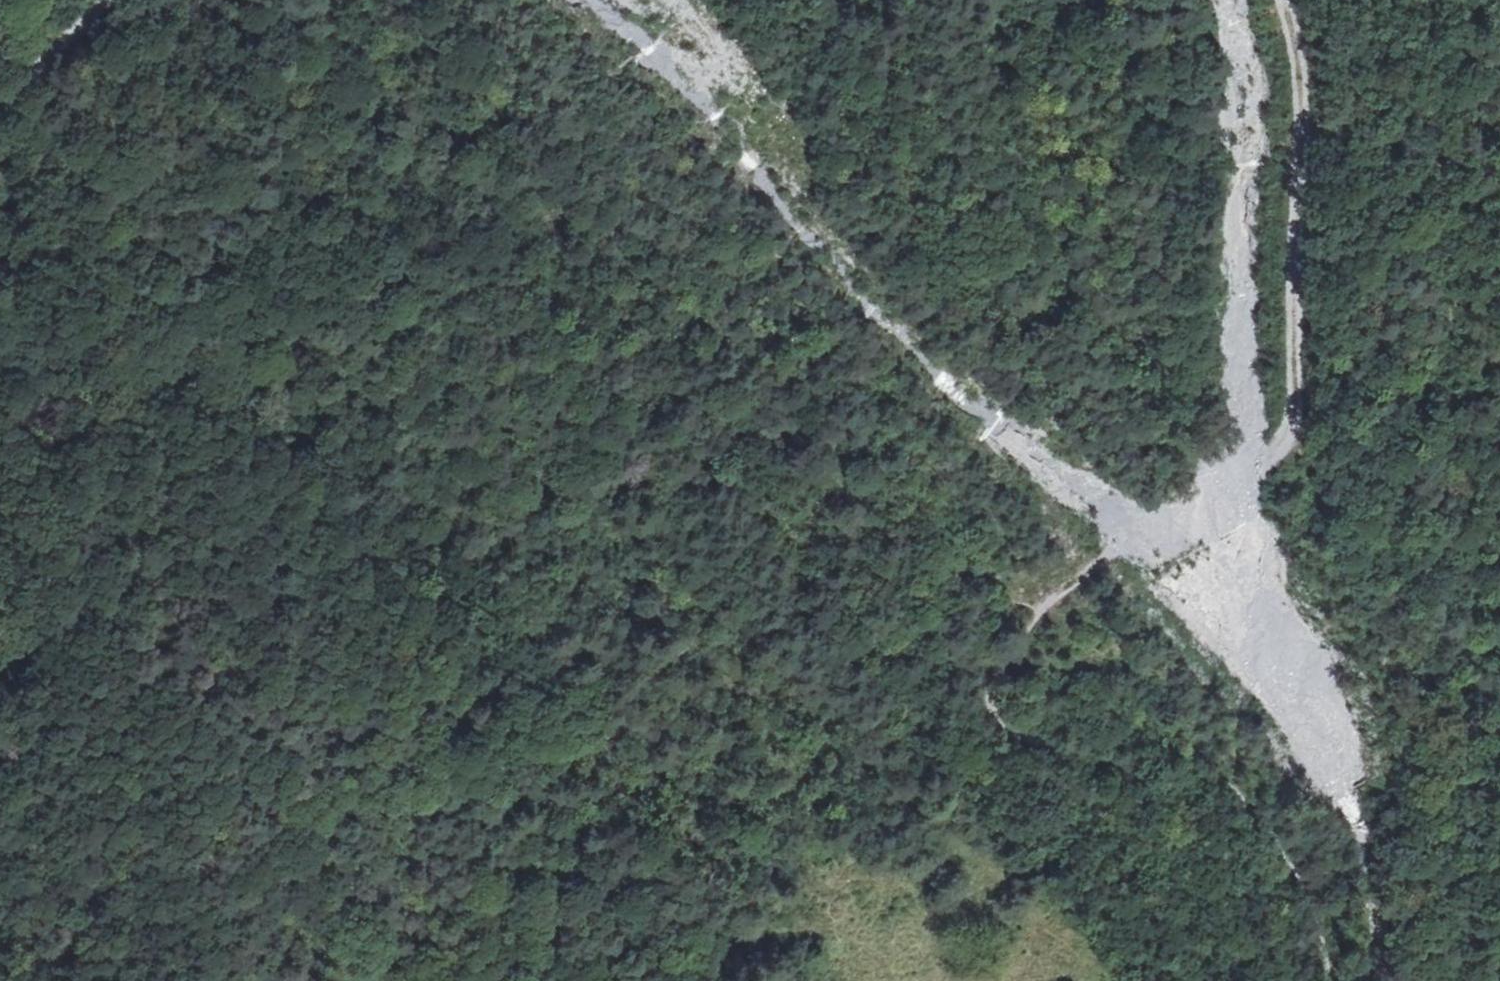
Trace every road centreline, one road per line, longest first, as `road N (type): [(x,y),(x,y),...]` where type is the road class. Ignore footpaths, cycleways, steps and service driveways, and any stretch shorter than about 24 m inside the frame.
road 1 (track): [(1038,609),(1095,563),(1202,504),(1284,445),(1295,424),(1300,94),(1284,0)]
road 2 (track): [(1322,980),(1302,879),(1264,815),(1222,783),(1080,748),(1005,725),(987,709),(989,677),(1038,609)]
road 3 (track): [(107,0),(0,106)]

